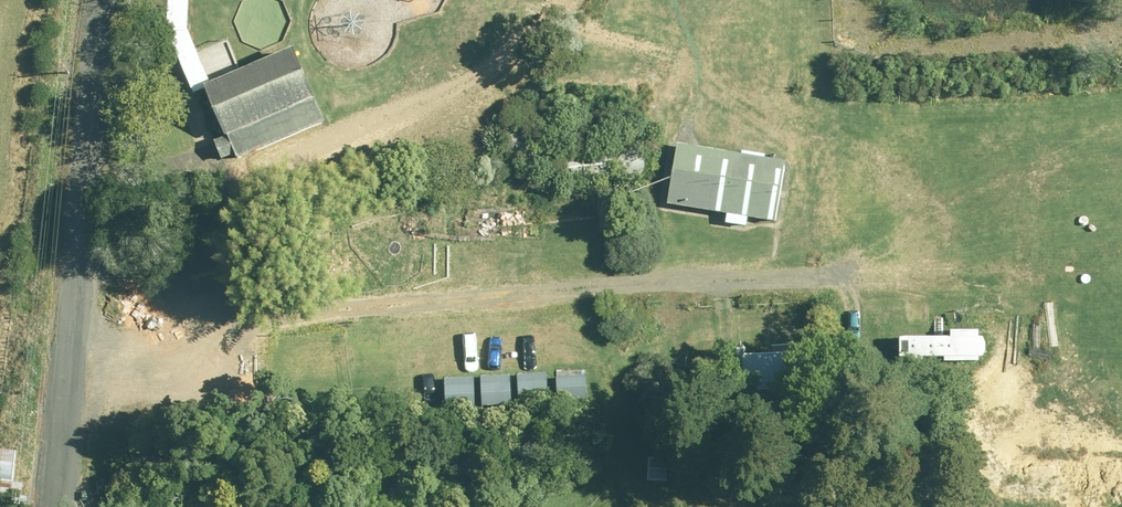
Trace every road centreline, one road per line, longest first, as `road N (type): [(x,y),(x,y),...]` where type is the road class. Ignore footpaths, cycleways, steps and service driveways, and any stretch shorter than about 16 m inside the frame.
road 1 (track): [(67,324),(1121,270)]
road 2 (unclassified): [(48,506),(105,0)]
road 3 (track): [(76,246),(129,272),(153,320),(158,368),(126,408),(57,419)]

